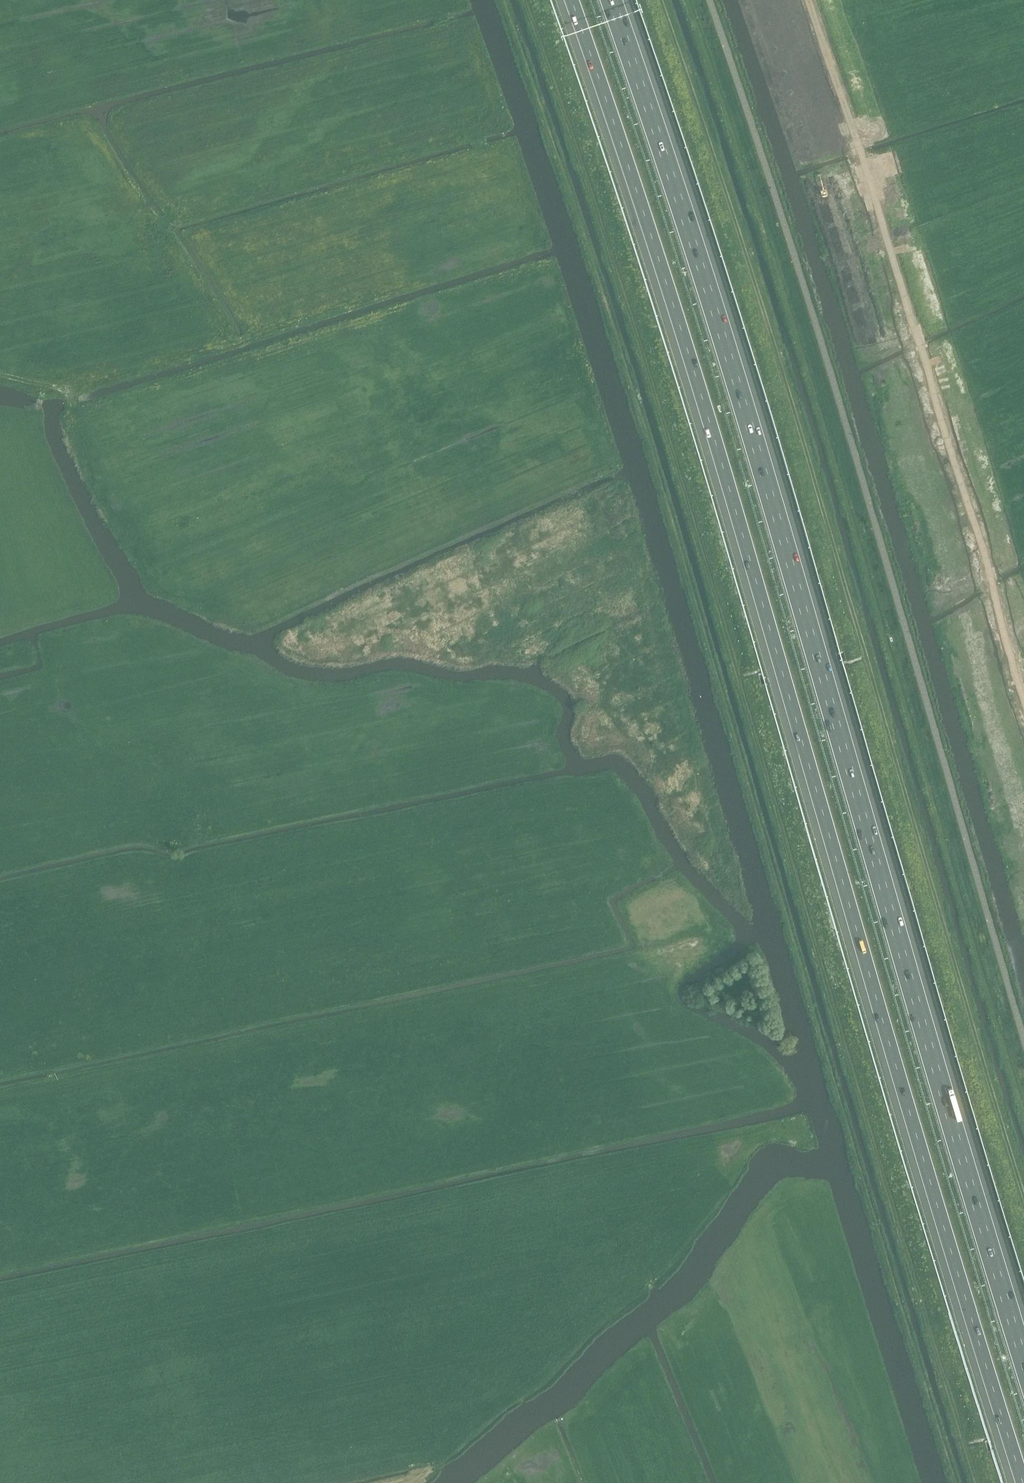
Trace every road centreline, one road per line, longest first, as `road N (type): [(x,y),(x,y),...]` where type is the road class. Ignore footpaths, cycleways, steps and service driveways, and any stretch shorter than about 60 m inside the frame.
road 1 (track): [(525,0),(665,428),(978,1482)]
road 2 (motorway): [(572,0),(686,345),(1023,1482)]
road 3 (motorway): [(1023,1360),(743,404),(611,0)]
road 4 (track): [(1023,1199),(789,391),(661,0)]

